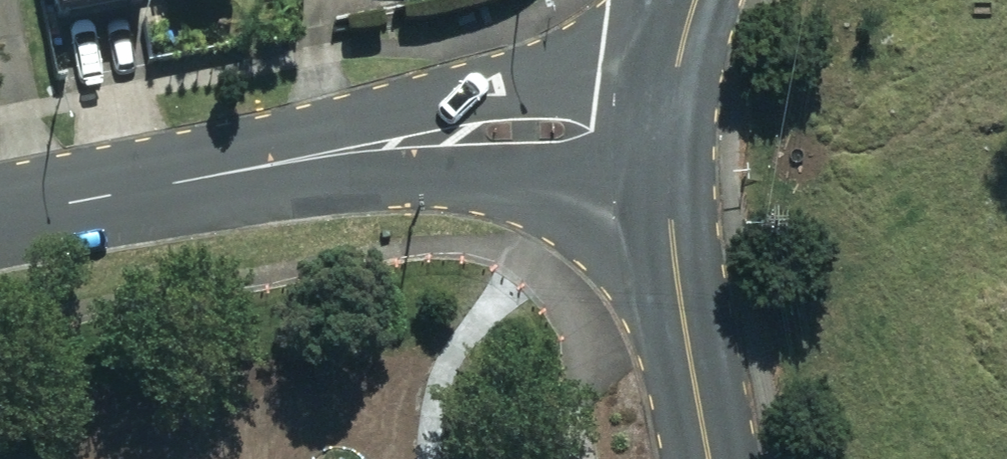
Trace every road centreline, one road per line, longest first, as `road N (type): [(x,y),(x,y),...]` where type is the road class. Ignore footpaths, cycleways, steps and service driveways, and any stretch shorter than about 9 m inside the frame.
road 1 (tertiary): [(324,159),(684,22)]
road 2 (tertiary): [(672,188),(324,159)]
road 3 (tertiary): [(0,220),(324,159)]
road 4 (secondary): [(711,458),(679,292),(672,188)]
road 5 (secondary): [(672,188),(684,22)]

